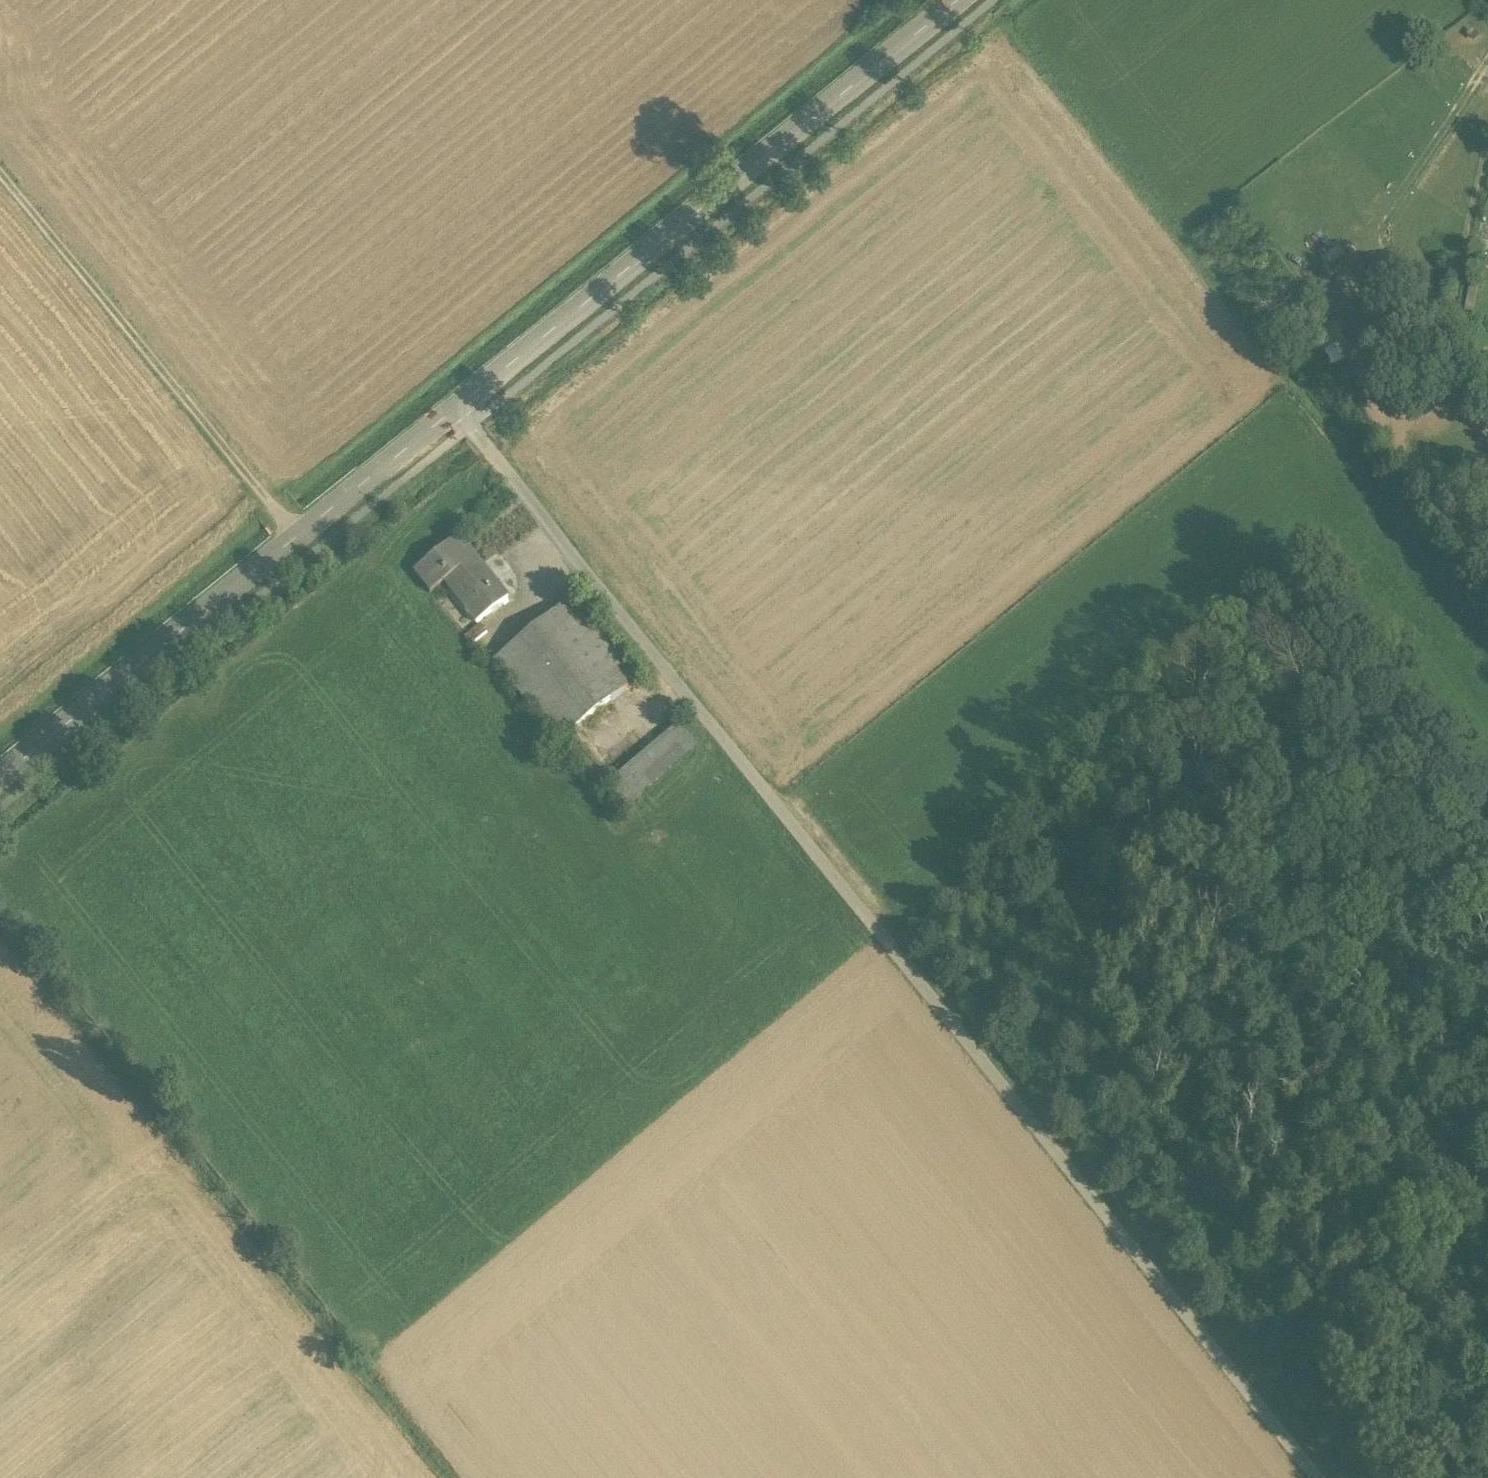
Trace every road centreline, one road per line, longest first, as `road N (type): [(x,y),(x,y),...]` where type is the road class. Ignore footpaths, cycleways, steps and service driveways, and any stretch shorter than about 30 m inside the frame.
road 1 (tertiary): [(0,779),(956,0)]
road 2 (track): [(575,557),(1321,1477)]
road 3 (track): [(0,167),(299,535)]

